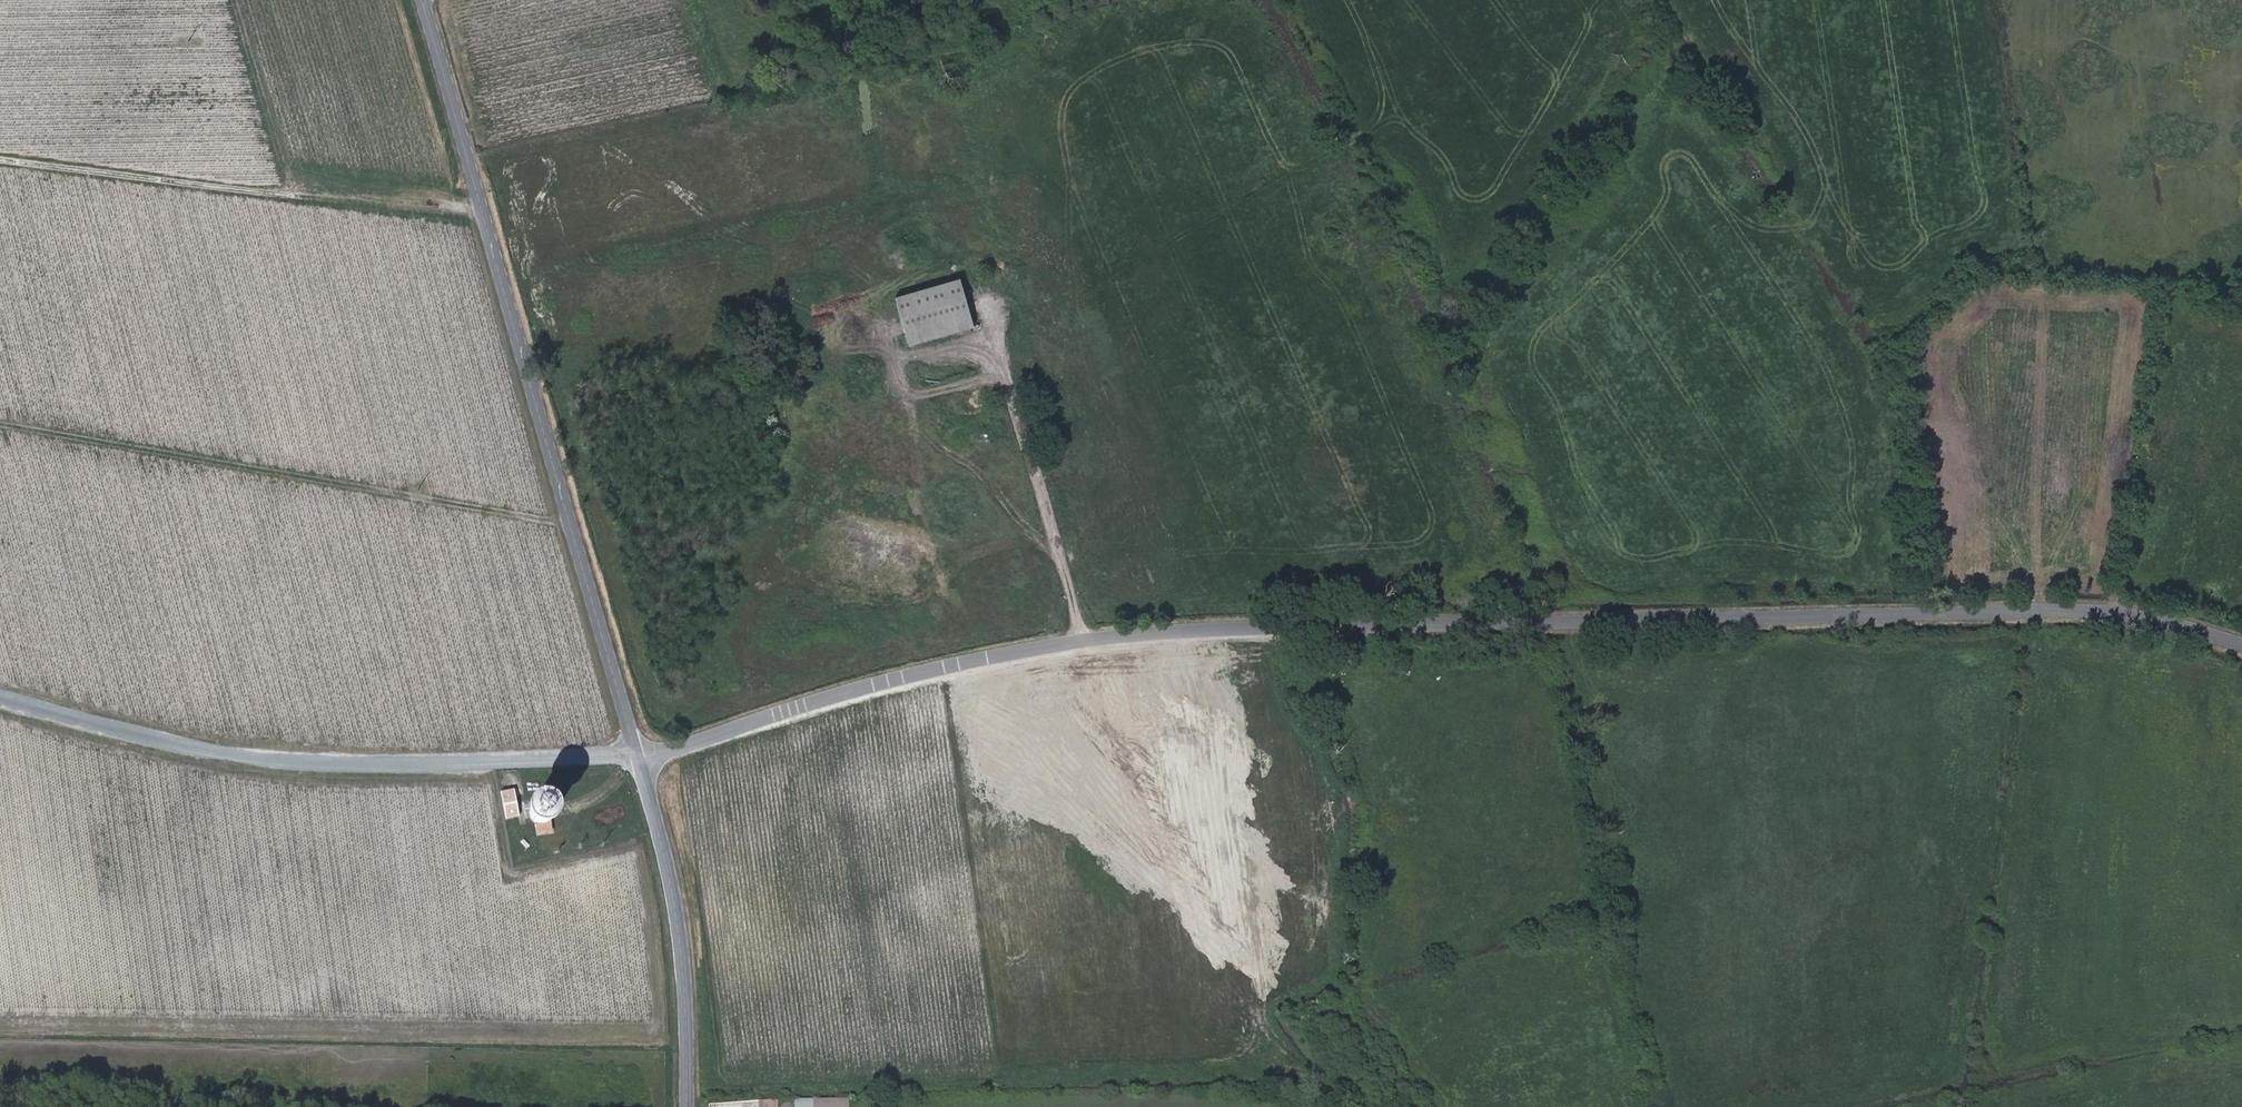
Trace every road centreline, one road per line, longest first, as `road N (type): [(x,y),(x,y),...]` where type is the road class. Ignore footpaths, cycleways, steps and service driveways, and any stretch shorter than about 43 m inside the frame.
road 1 (residential): [(2241,635),(2124,610),(1307,625),(1075,643),(962,664),(638,756)]
road 2 (tertiary): [(422,0),(638,756)]
road 3 (residential): [(638,756),(301,762),(142,736),(0,697)]
road 4 (tertiary): [(638,756),(676,911),(687,1106)]

